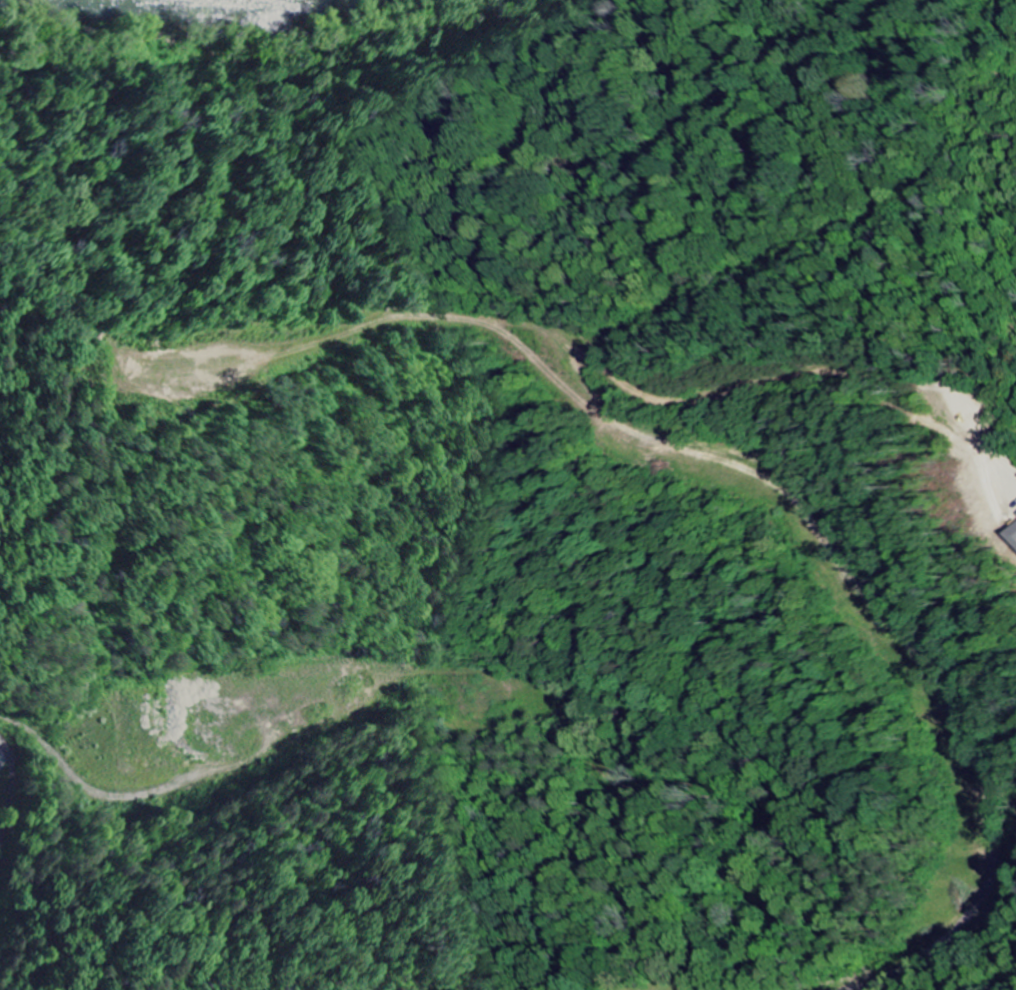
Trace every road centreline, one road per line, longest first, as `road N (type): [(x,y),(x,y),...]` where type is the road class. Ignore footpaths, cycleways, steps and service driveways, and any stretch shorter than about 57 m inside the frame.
road 1 (residential): [(0,872),(17,777),(0,734)]

